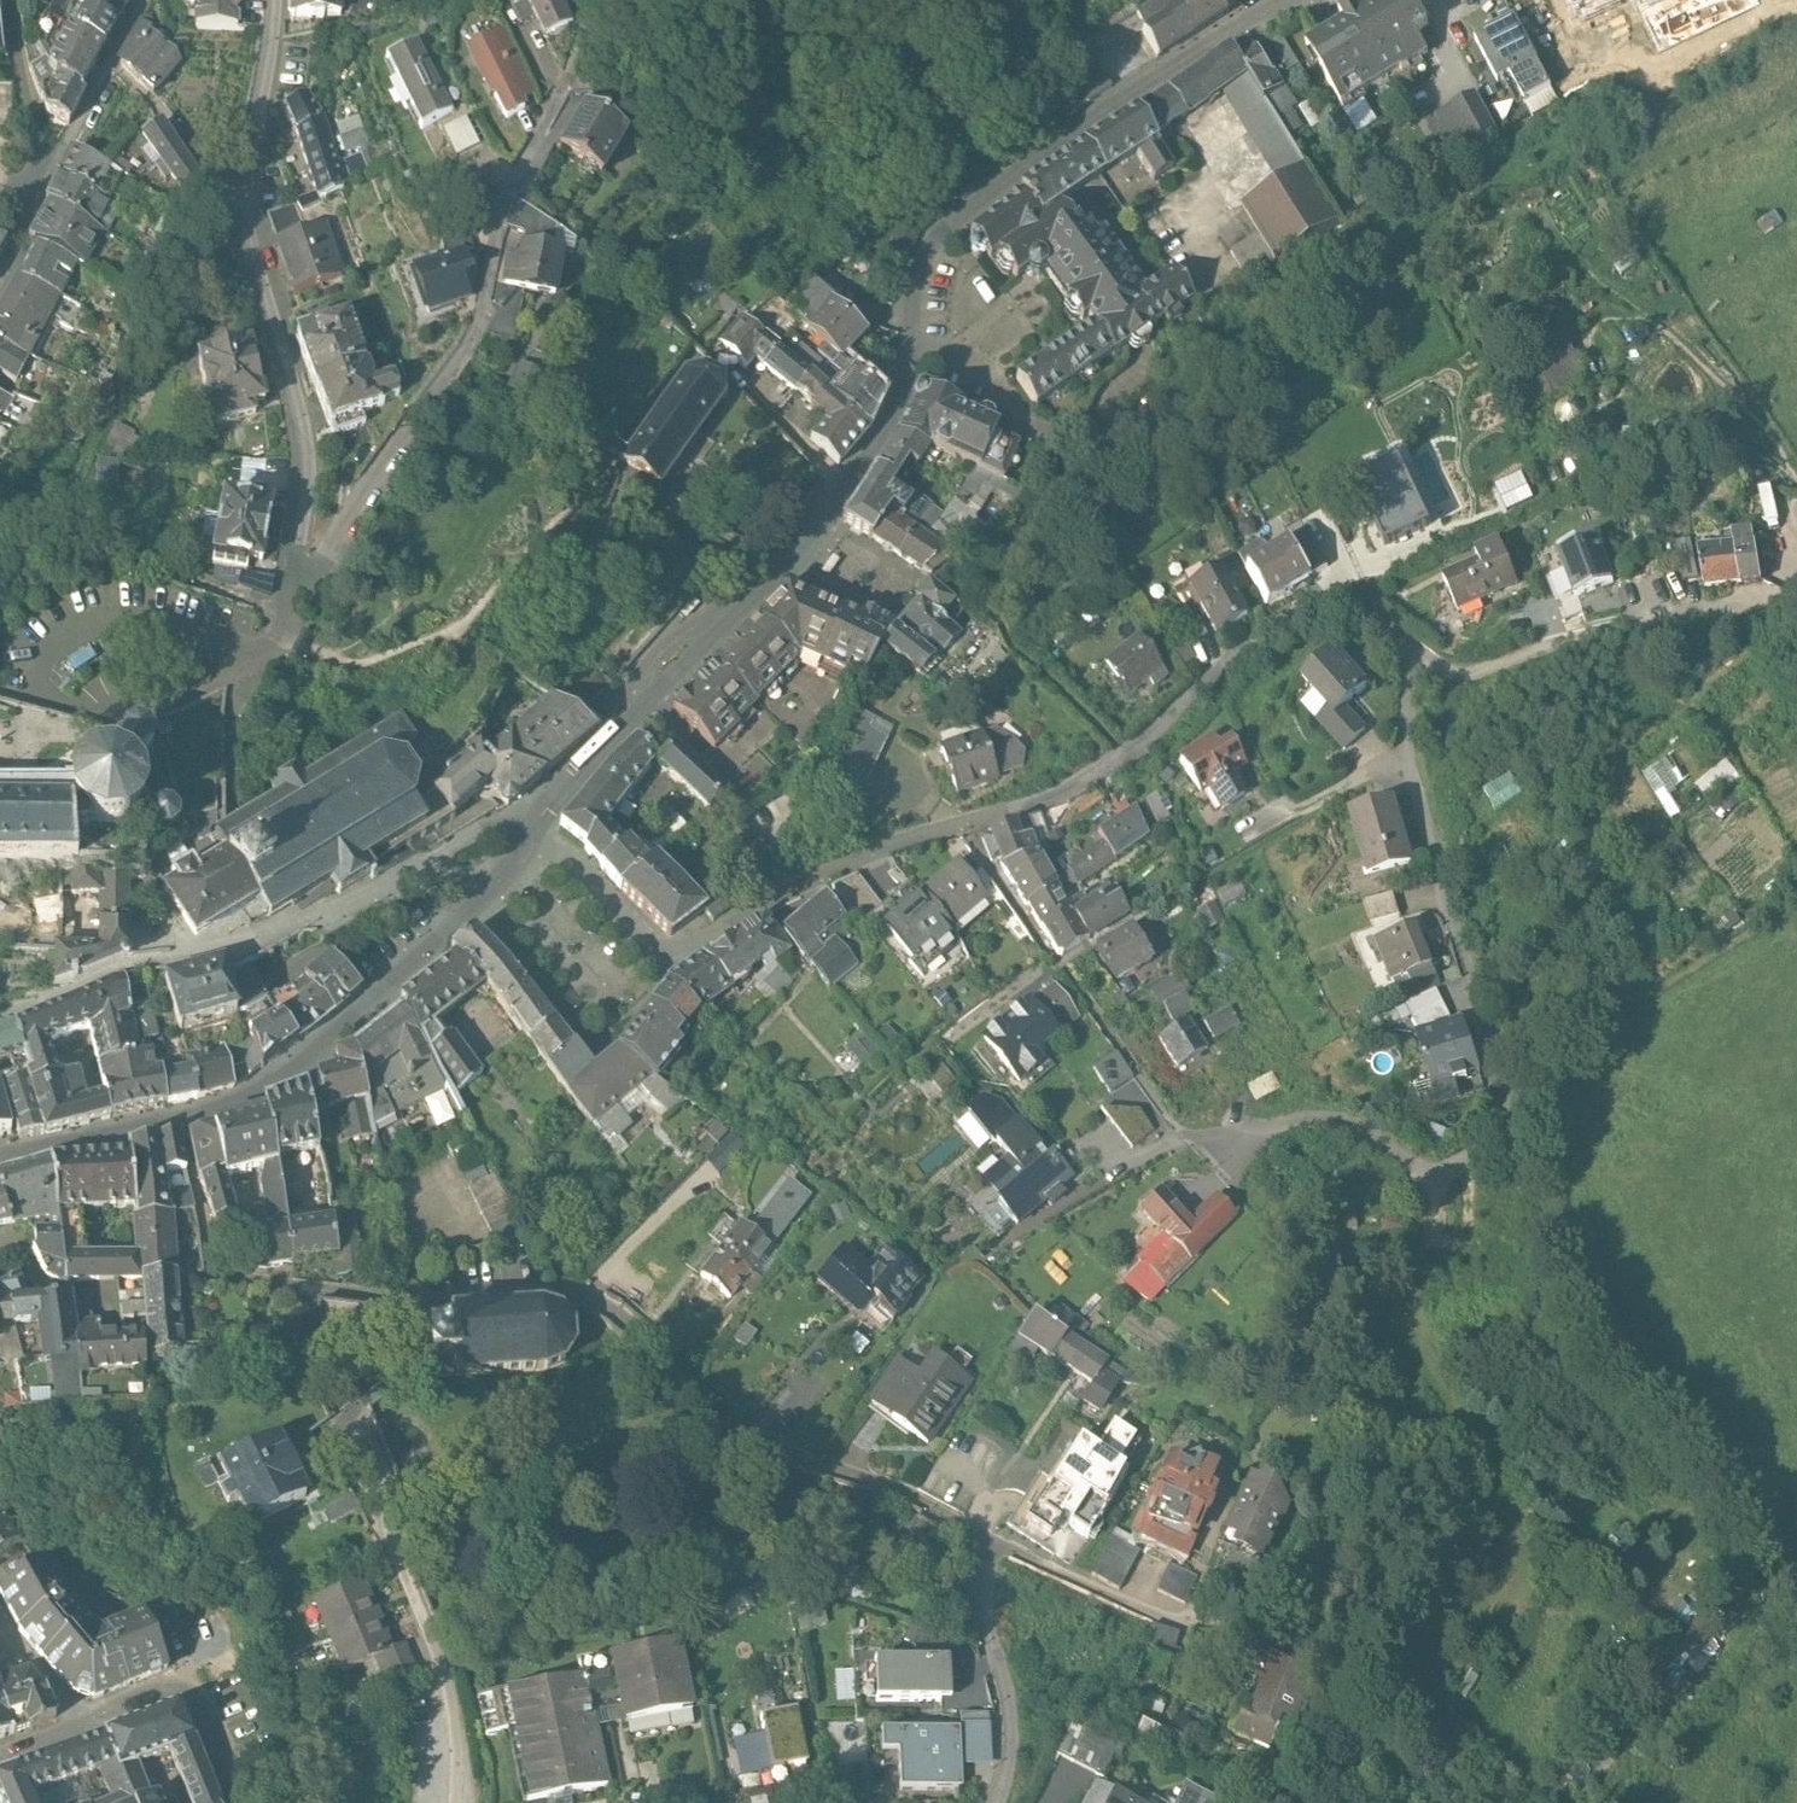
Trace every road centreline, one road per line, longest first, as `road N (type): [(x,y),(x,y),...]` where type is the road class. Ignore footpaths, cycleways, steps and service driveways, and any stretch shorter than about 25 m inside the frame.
road 1 (residential): [(275,0),(241,234),(279,340),(306,467),(304,516),(266,647),(464,361),(478,333),(502,216),(570,85)]
road 2 (residential): [(532,834),(566,853),(670,962),(757,907),(884,850),(1070,785),(1163,728),(1305,615),(1363,613),(1409,655)]
road 3 (residential): [(990,1540),(914,1500),(763,1449),(588,1295),(420,1297),(297,1279),(233,1259),(219,1243),(200,1185)]
road 4 (residential): [(1173,1122),(1214,1143),(1242,1144),(1304,1118),(1347,1116),(1396,1151),(1445,1170),(1466,1162),(1512,1108),(1402,729),(1409,655)]
road 5 (residential): [(875,445),(916,359),(920,270),(935,234),(1009,173),(1288,0)]
road 6 (residential): [(0,1158),(188,1111),(297,1063),(497,882),(532,834)]
road 7 (residential): [(532,834),(578,769),(810,540),(875,445)]
road 8 (residential): [(244,1802),(185,1679),(0,1756)]
road 9 (residential): [(1409,655),(1464,670),(1700,618)]
road 10 (residential): [(1267,1598),(1192,1616),(1151,1609),(990,1540)]
road 11 (residential): [(1004,1802),(1011,1714),(984,1616),(990,1540)]
road 12 (residential): [(143,0),(77,127),(43,174)]
road 13 (residential): [(43,174),(9,0)]
road 14 (residential): [(43,174),(0,286)]

